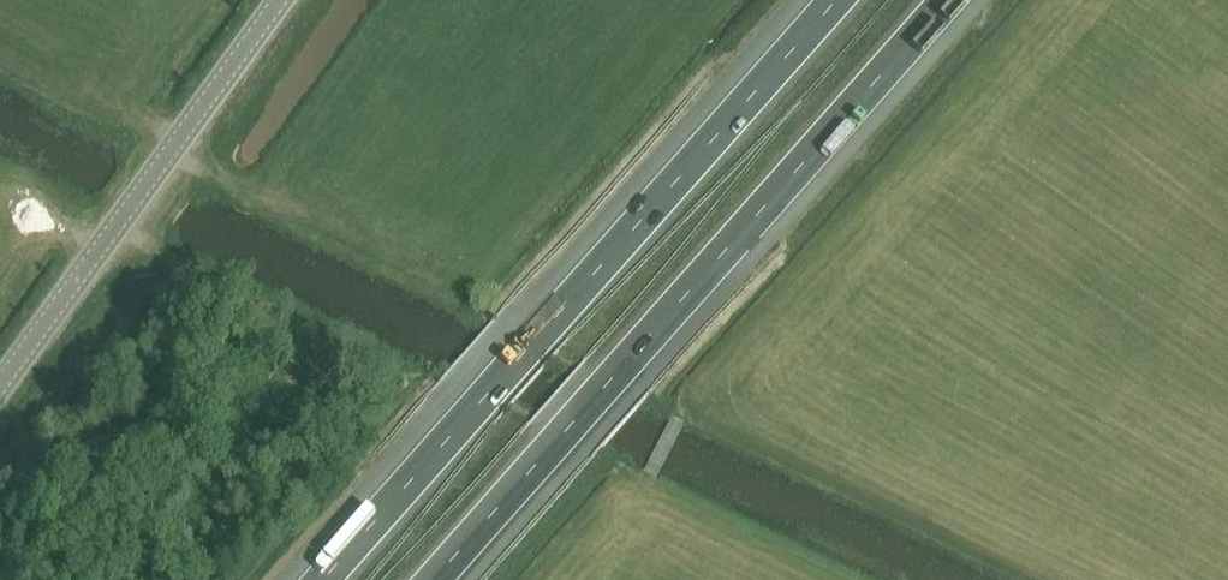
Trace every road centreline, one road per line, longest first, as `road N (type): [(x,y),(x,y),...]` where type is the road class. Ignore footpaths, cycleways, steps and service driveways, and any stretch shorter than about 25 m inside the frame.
road 1 (motorway): [(836,0),(320,579)]
road 2 (motorway): [(434,579),(947,0)]
road 3 (tertiary): [(0,384),(278,0)]
road 4 (track): [(856,579),(647,477)]

